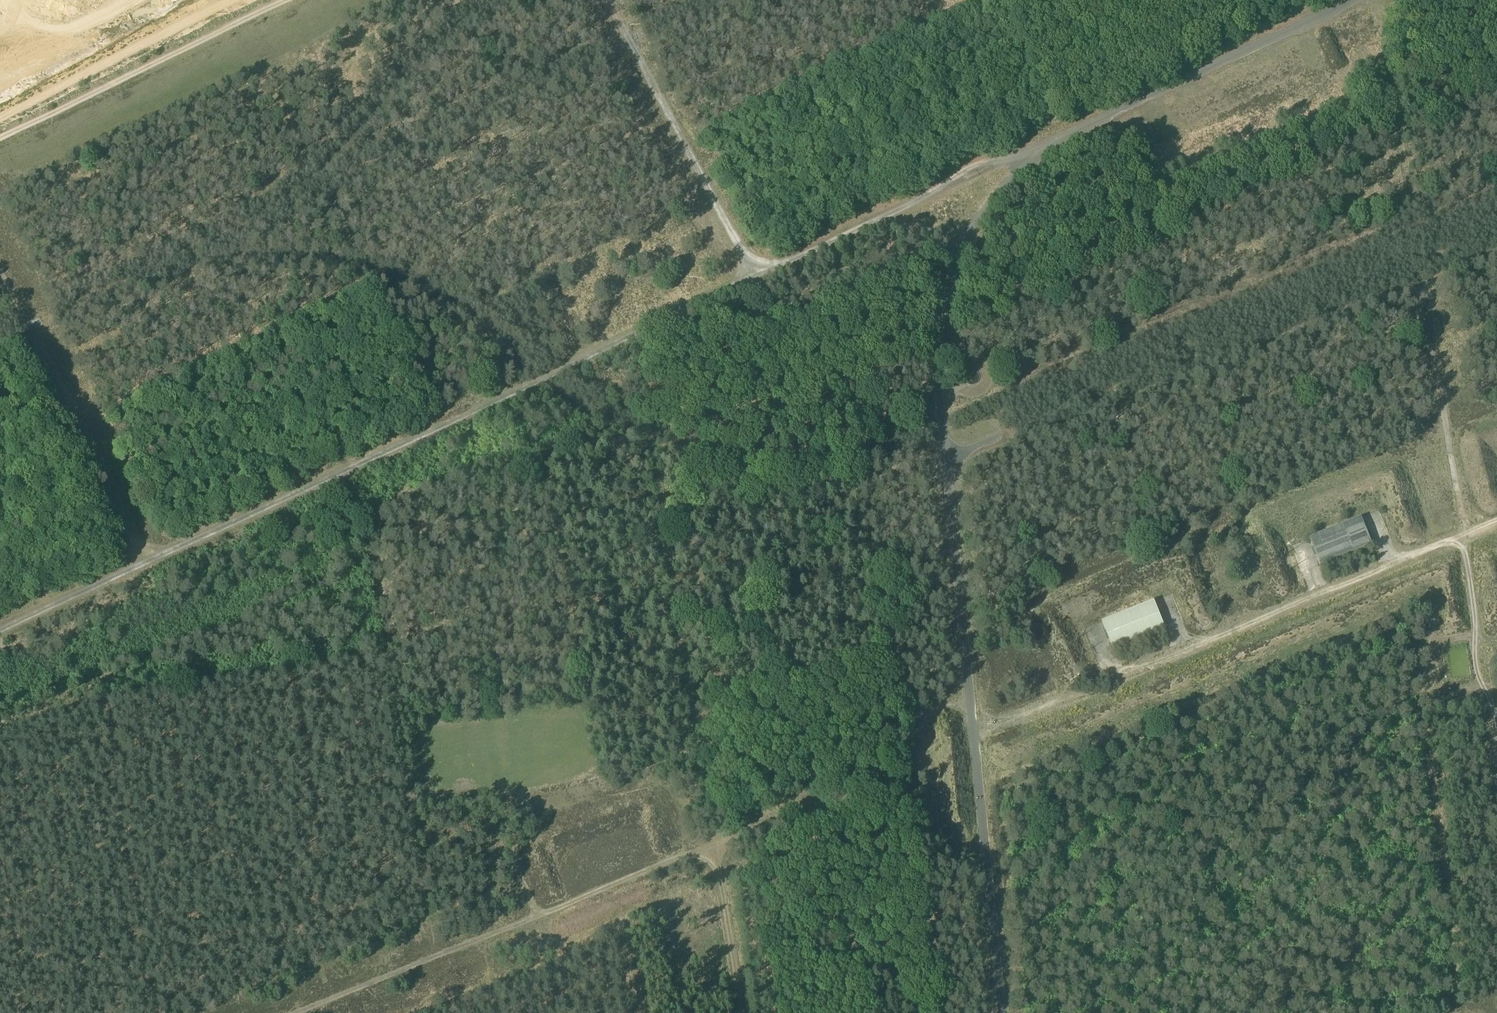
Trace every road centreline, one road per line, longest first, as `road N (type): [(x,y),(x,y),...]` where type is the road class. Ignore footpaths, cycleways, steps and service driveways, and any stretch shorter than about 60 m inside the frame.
road 1 (track): [(1362,0),(1060,142),(981,215),(963,251),(943,311),(938,375),(1003,1012)]
road 2 (track): [(1060,142),(0,631)]
road 3 (track): [(292,1012),(723,840),(750,1012)]
road 4 (track): [(1095,636),(1110,665),(1123,673),(1496,525)]
road 5 (track): [(1496,730),(1477,675),(1476,624),(1420,290)]
road 6 (track): [(602,0),(751,283)]
road 7 (track): [(973,713),(937,710),(914,762),(723,840)]
road 8 (track): [(271,0),(0,127)]
road 9 (track): [(535,916),(517,864),(532,808),(521,785)]

